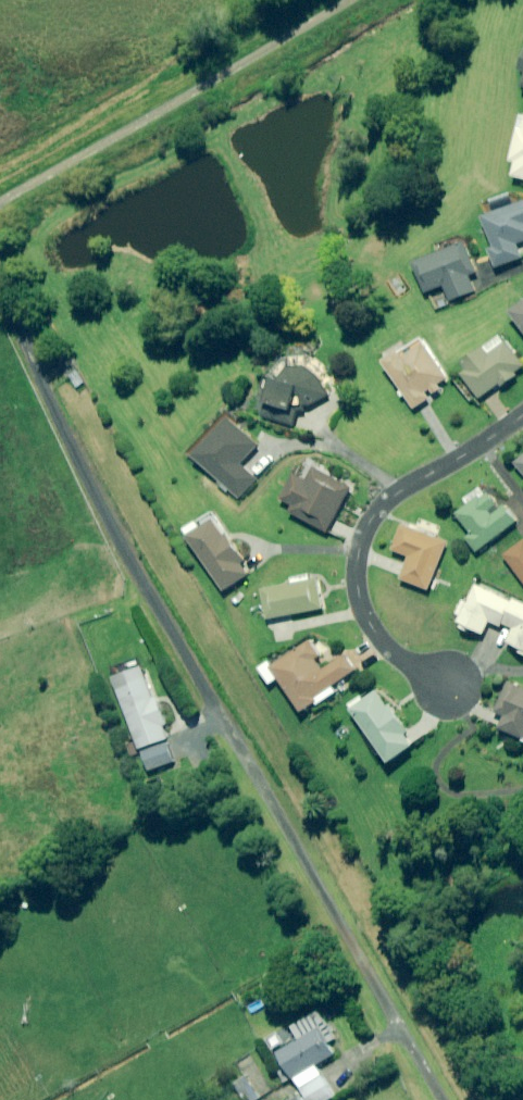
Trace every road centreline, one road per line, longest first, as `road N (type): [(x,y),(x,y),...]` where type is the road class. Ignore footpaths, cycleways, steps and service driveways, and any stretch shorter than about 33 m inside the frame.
road 1 (residential): [(0,291),(134,589),(443,1099)]
road 2 (track): [(340,0),(0,220)]
road 3 (residential): [(447,682),(390,648),(361,608),(364,538),(390,499),(522,415)]

